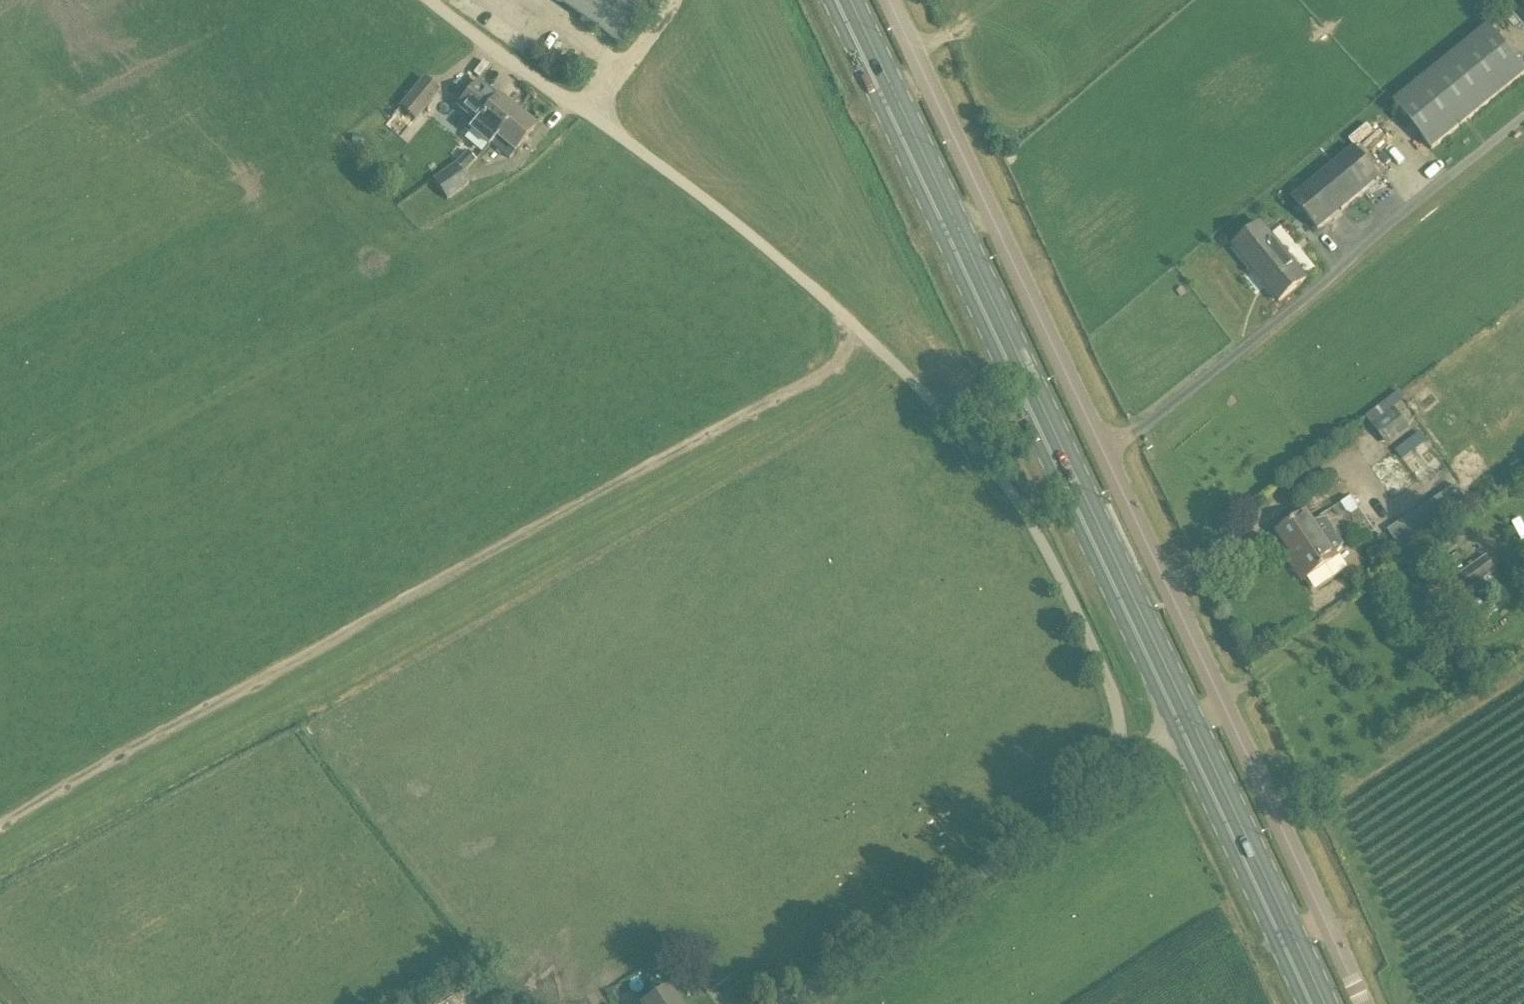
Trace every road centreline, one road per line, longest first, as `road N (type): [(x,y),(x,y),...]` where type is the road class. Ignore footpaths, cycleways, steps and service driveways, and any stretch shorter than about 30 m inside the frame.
road 1 (unclassified): [(1363,1003),(890,0)]
road 2 (primary): [(1308,1003),(839,0)]
road 3 (unclassified): [(1109,686),(1044,547),(977,448),(740,228),(434,0)]
road 4 (track): [(587,114),(673,0)]

